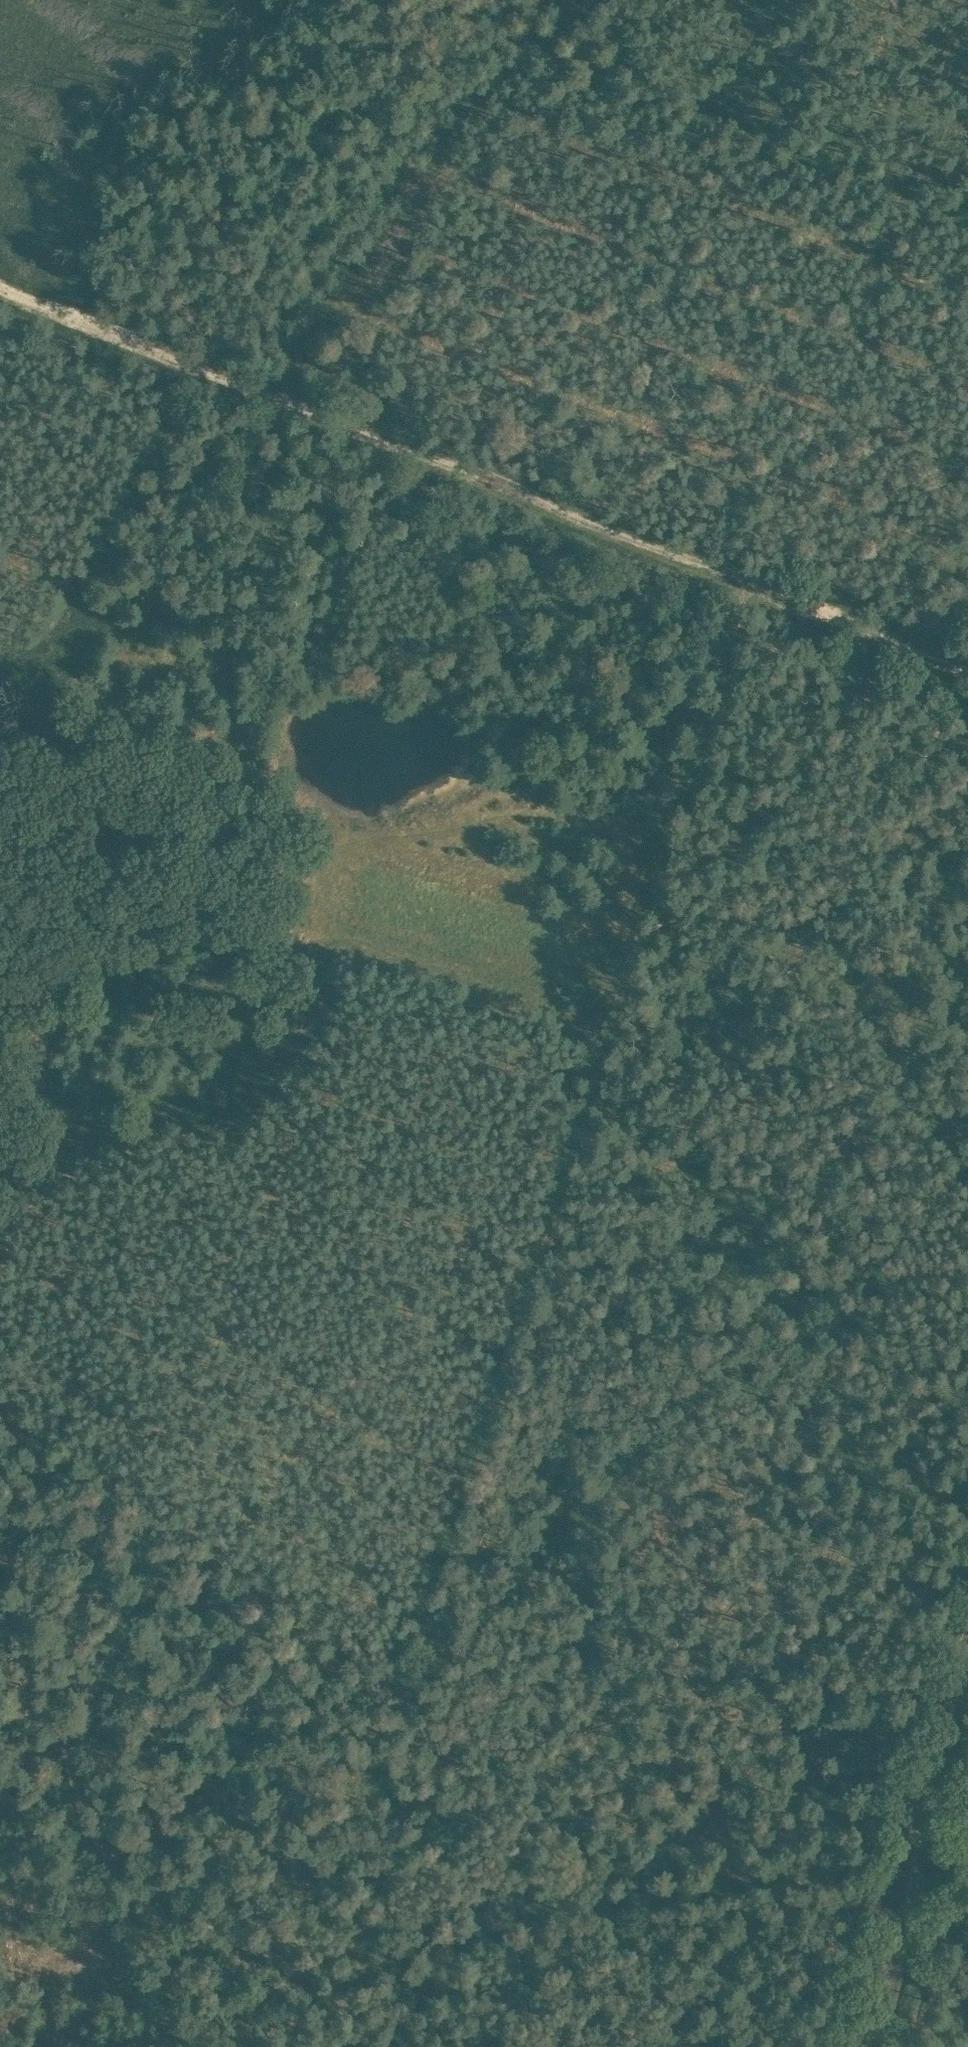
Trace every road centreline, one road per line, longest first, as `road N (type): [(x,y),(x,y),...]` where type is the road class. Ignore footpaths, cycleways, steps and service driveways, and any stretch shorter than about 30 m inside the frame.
road 1 (track): [(773,588),(324,1942)]
road 2 (track): [(967,664),(0,284)]
road 3 (track): [(0,1688),(17,1690),(86,1838),(201,1912),(324,1942),(288,2046)]
road 4 (track): [(967,1672),(862,2046)]

